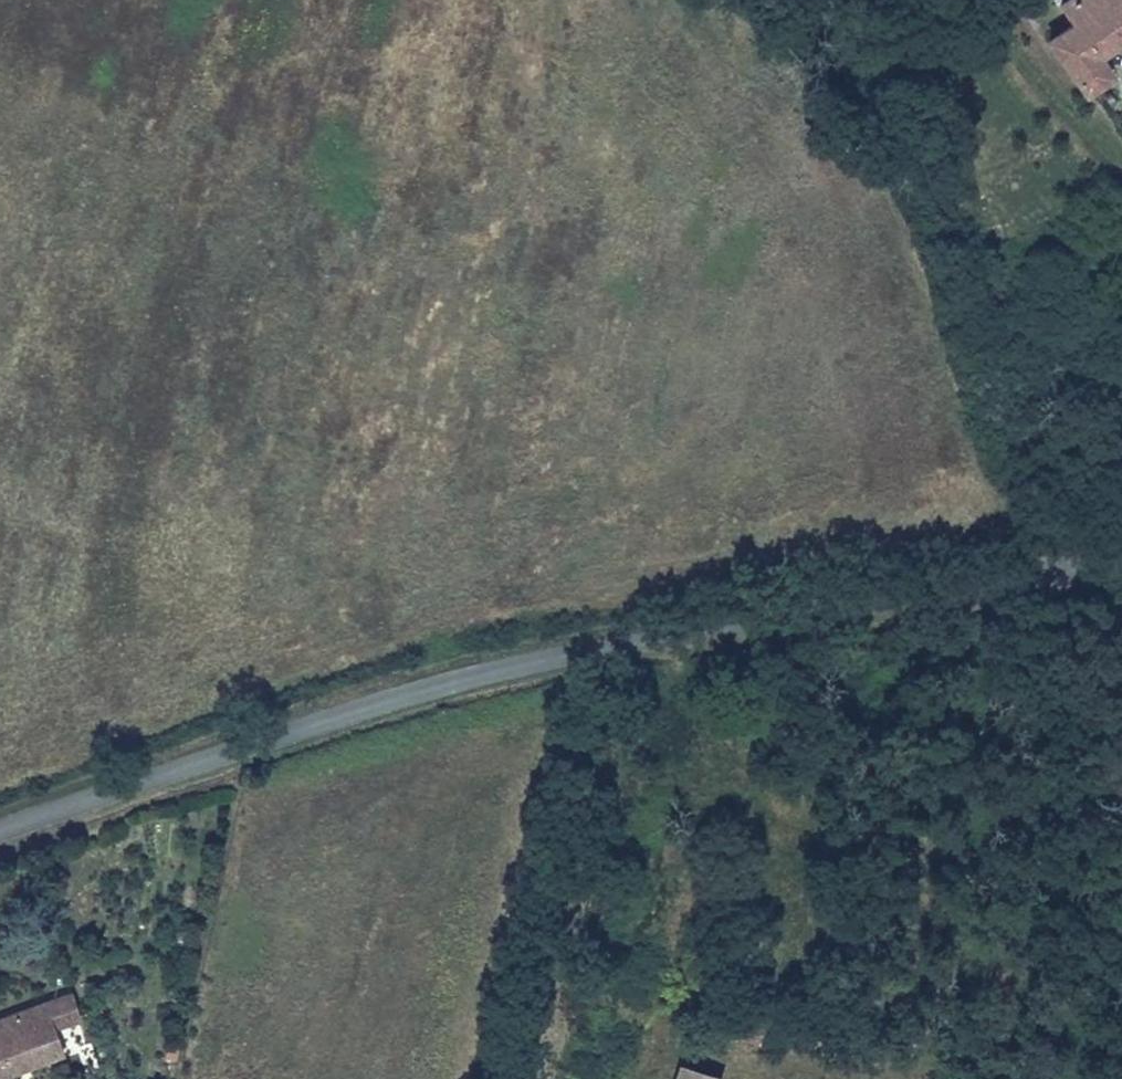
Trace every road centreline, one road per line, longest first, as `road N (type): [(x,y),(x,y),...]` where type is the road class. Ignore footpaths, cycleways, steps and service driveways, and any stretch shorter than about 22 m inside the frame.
road 1 (residential): [(1121,548),(549,660),(397,698),(0,838)]

